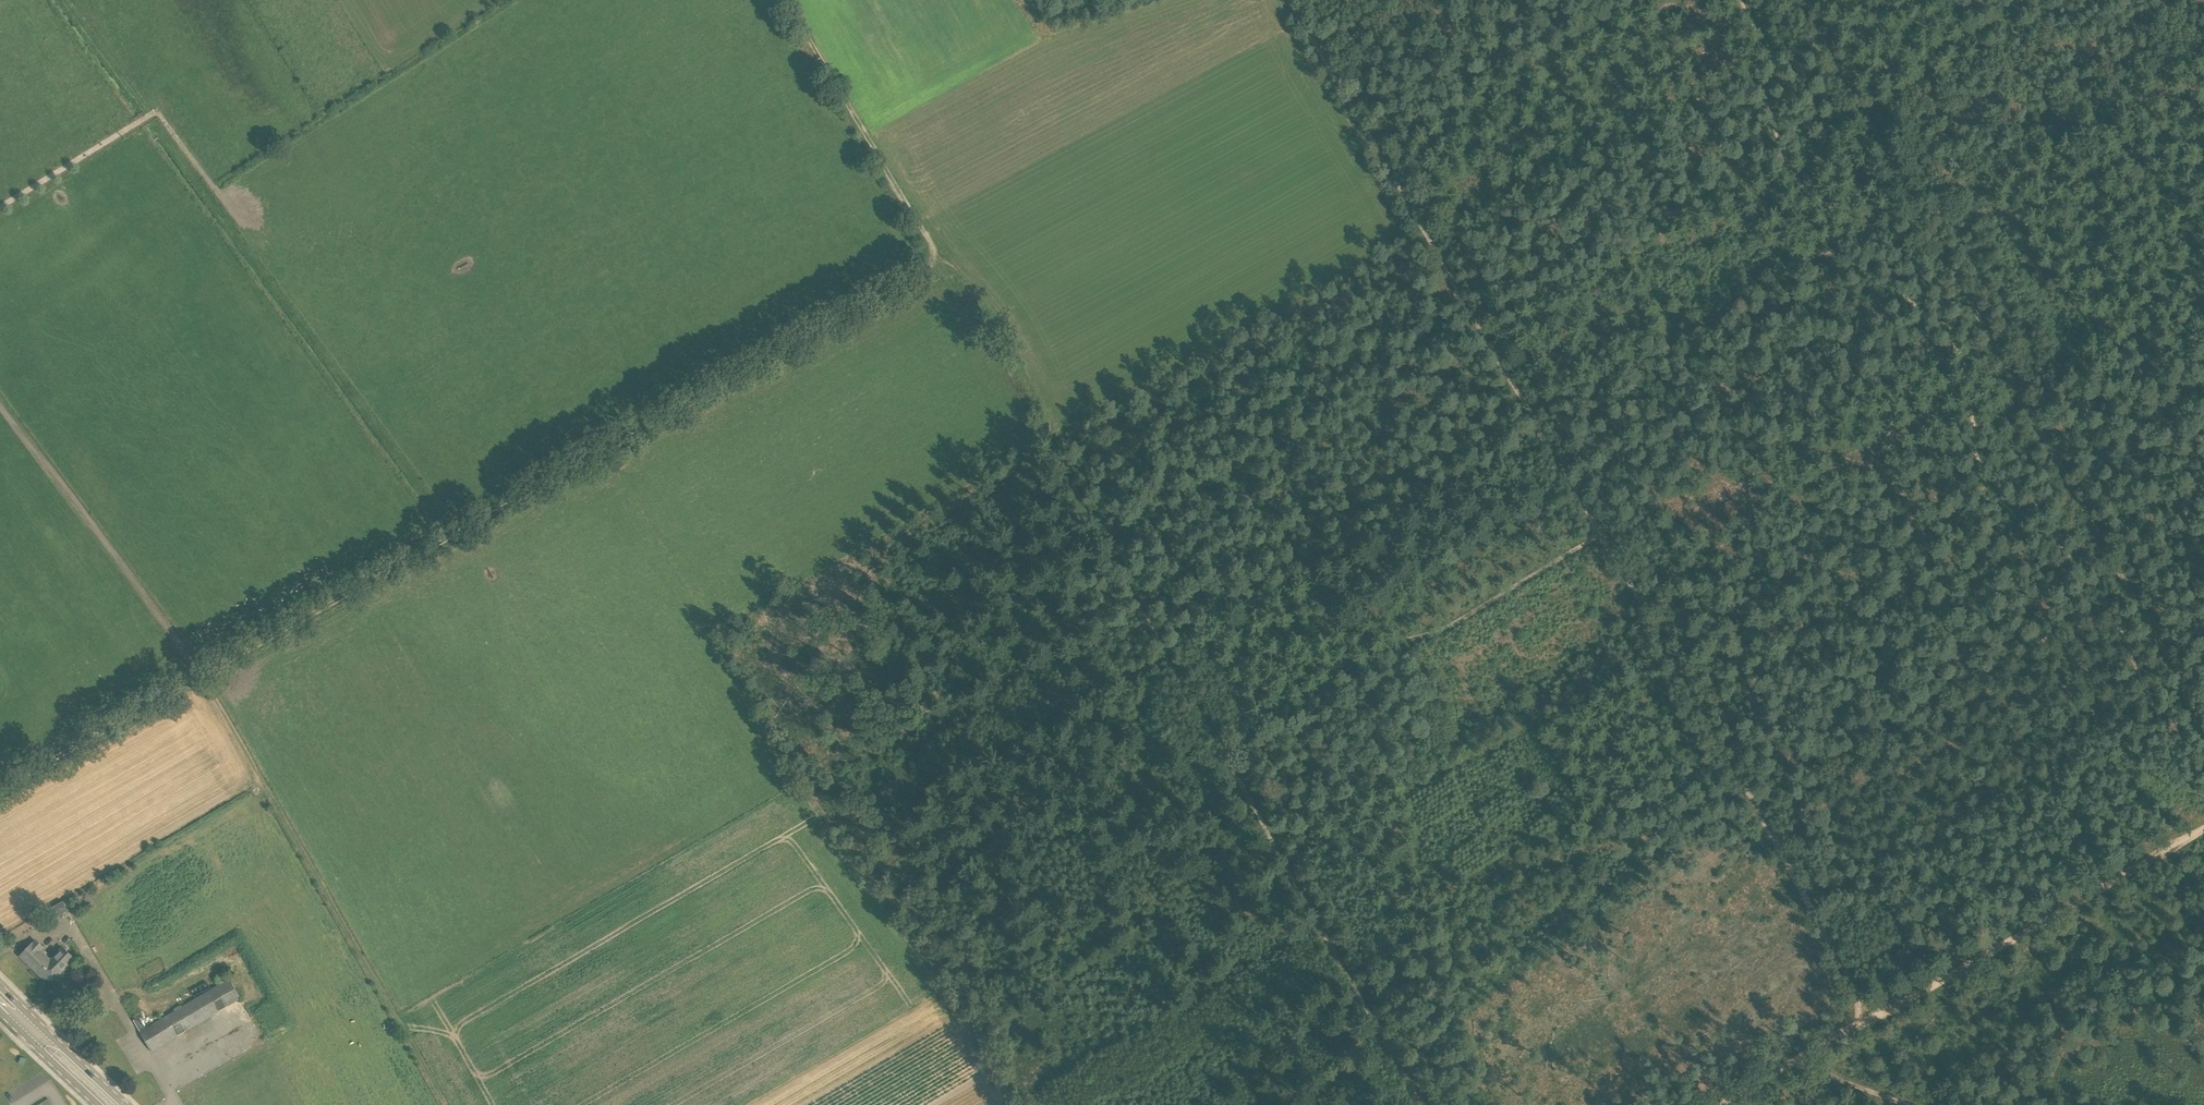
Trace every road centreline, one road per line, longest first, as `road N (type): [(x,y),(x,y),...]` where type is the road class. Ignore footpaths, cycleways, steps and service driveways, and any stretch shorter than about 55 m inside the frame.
road 1 (track): [(0,789),(938,264)]
road 2 (track): [(1523,410),(1616,375),(1965,190),(2203,51)]
road 3 (track): [(1113,547),(1422,1104)]
road 4 (track): [(1483,334),(1748,807)]
road 5 (track): [(1863,124),(2126,591)]
road 6 (track): [(2126,591),(1748,807)]
road 7 (track): [(1483,334),(1113,547)]
road 8 (track): [(2203,830),(1867,1020)]
road 9 (track): [(265,781),(446,1104)]
road 10 (track): [(1113,547),(979,287),(960,268),(938,264)]
road 11 (track): [(938,264),(785,0)]
road 12 (track): [(2079,0),(1863,124)]
road 13 (track): [(1748,807),(1867,1020)]
road 14 (secondary): [(124,1104),(0,984)]
road 15 (track): [(2126,591),(2203,725)]
road 16 (track): [(1793,0),(1863,124)]
road 17 (secondary): [(0,1010),(98,1104)]

